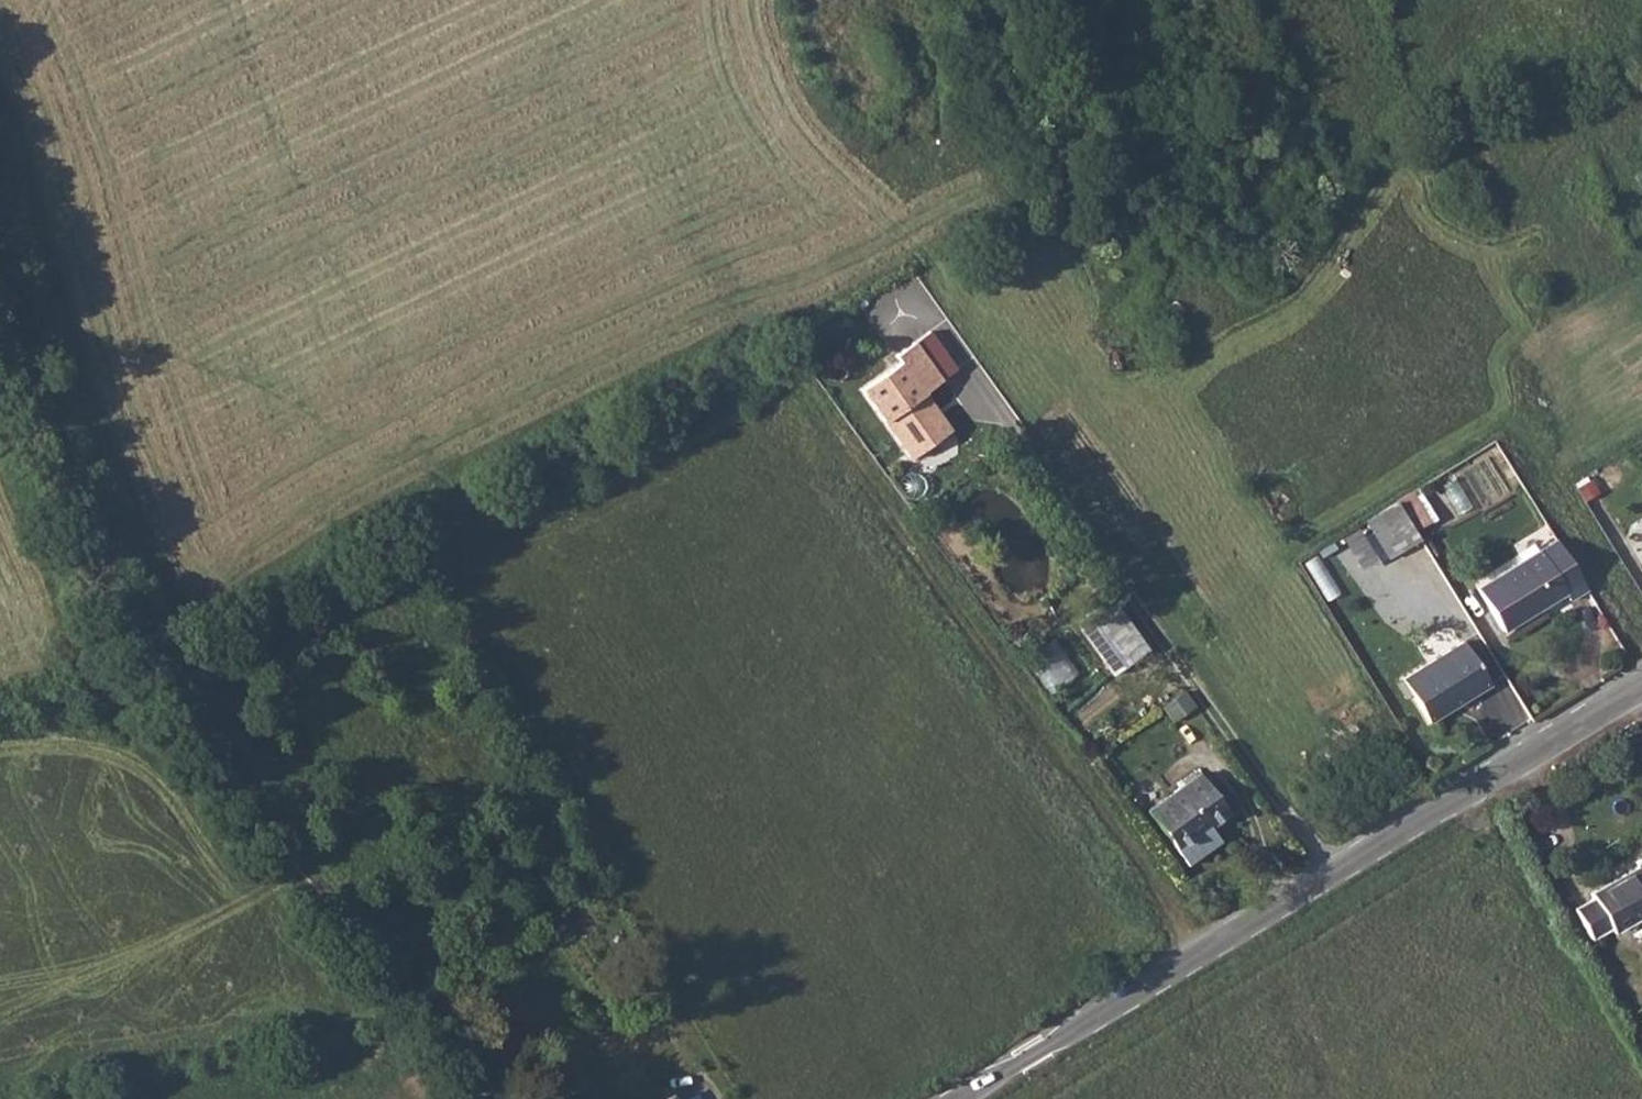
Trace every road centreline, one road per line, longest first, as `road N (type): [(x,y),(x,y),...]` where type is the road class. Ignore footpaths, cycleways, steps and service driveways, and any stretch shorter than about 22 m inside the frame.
road 1 (residential): [(965,1098),(1641,687)]

